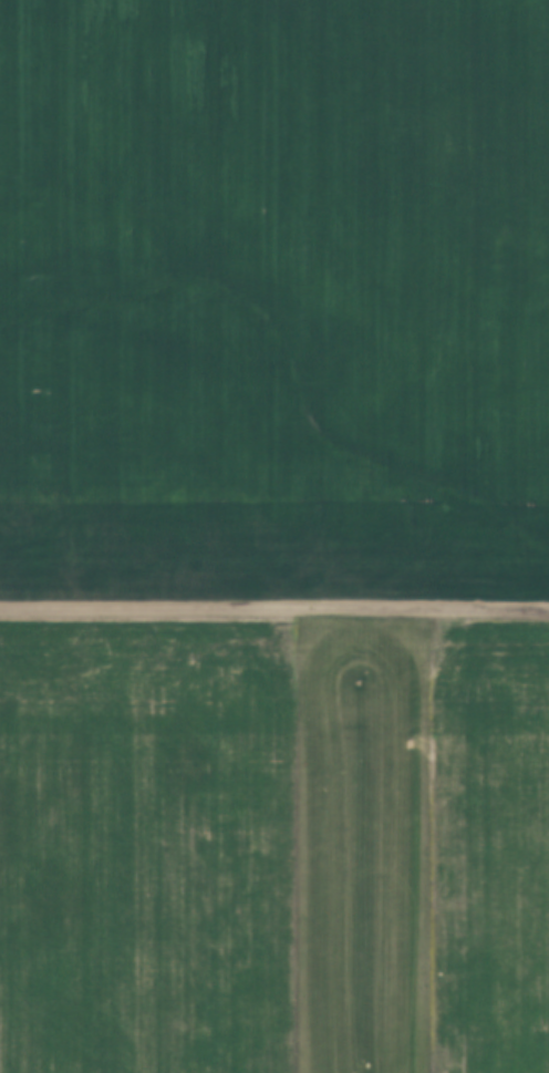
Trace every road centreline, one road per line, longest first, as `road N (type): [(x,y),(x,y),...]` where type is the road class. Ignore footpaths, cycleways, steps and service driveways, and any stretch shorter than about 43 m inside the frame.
road 1 (track): [(548,614),(0,611)]

